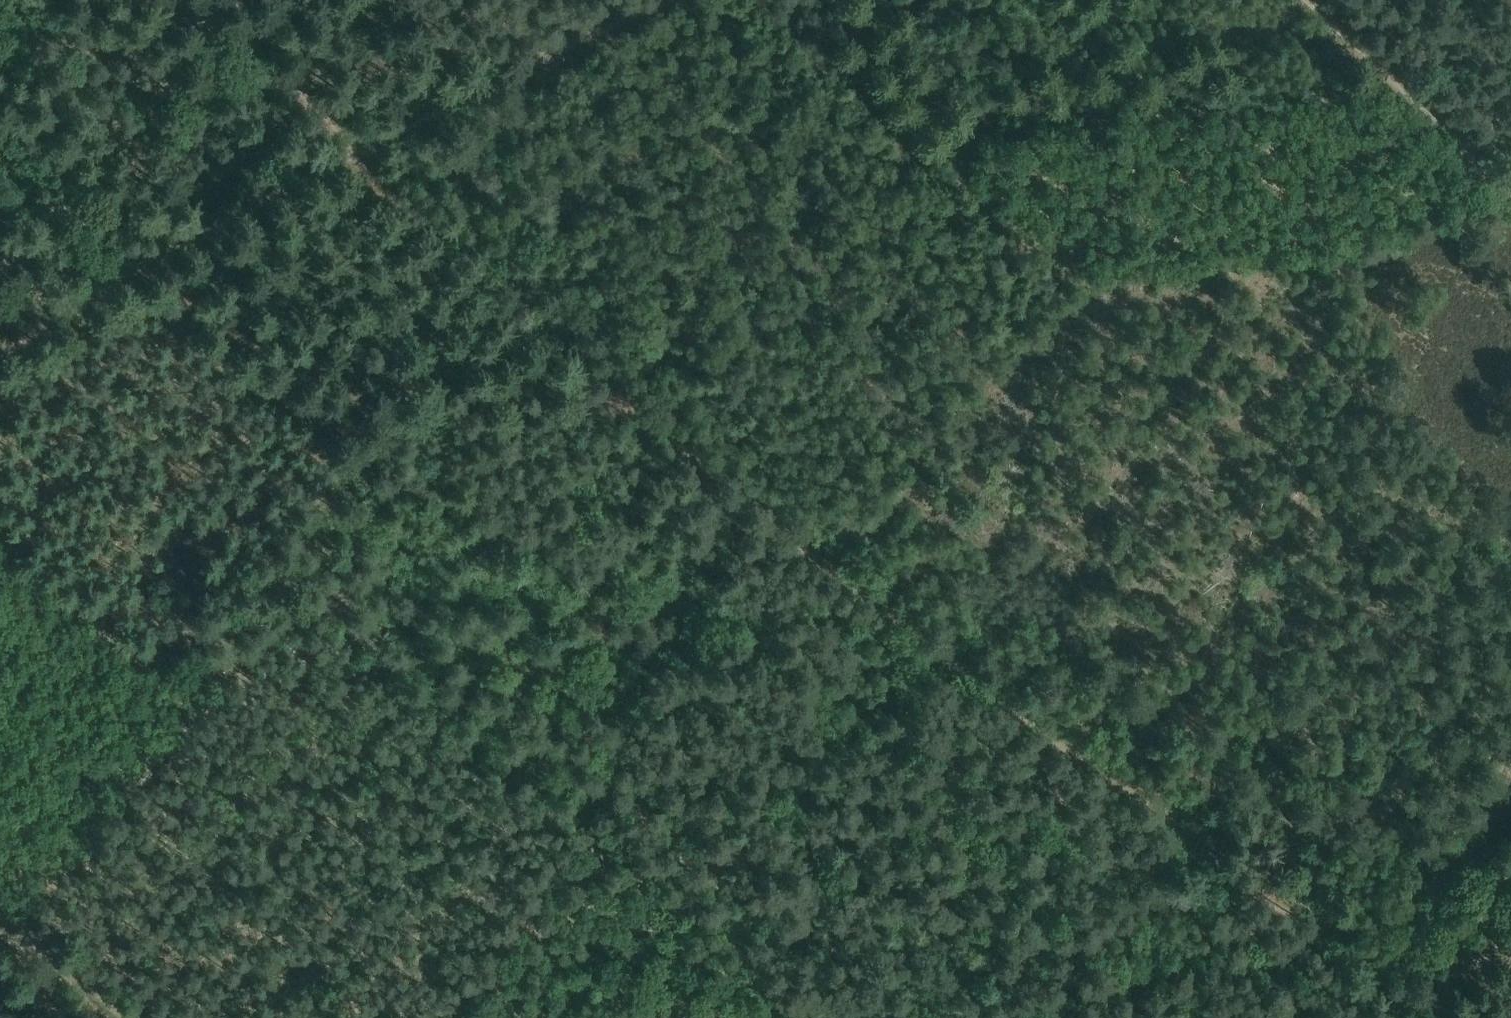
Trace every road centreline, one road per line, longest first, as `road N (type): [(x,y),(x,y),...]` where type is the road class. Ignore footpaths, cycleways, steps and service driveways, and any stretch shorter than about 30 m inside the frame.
road 1 (track): [(162,263),(366,144),(660,0)]
road 2 (track): [(1313,0),(1510,199)]
road 3 (track): [(0,152),(95,199),(162,263)]
road 4 (track): [(162,263),(0,359)]
road 5 (track): [(101,1004),(0,925)]

